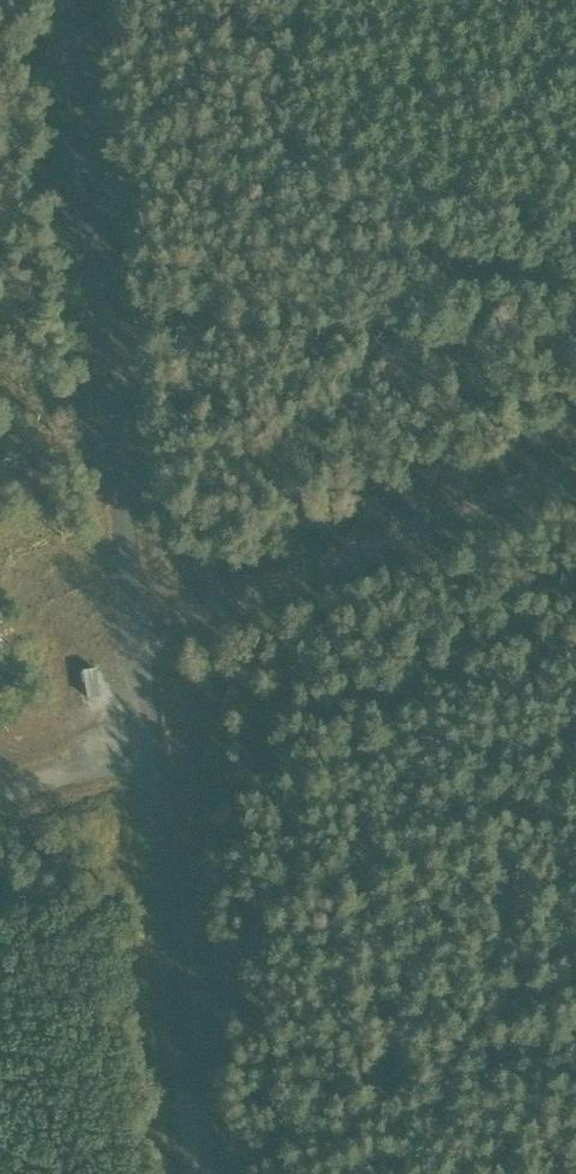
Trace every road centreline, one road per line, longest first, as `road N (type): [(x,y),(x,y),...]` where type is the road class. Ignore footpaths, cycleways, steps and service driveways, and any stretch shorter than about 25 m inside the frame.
road 1 (track): [(79,0),(159,755)]
road 2 (track): [(147,656),(575,479)]
road 3 (track): [(159,755),(203,1173)]
road 4 (track): [(159,755),(0,794)]

